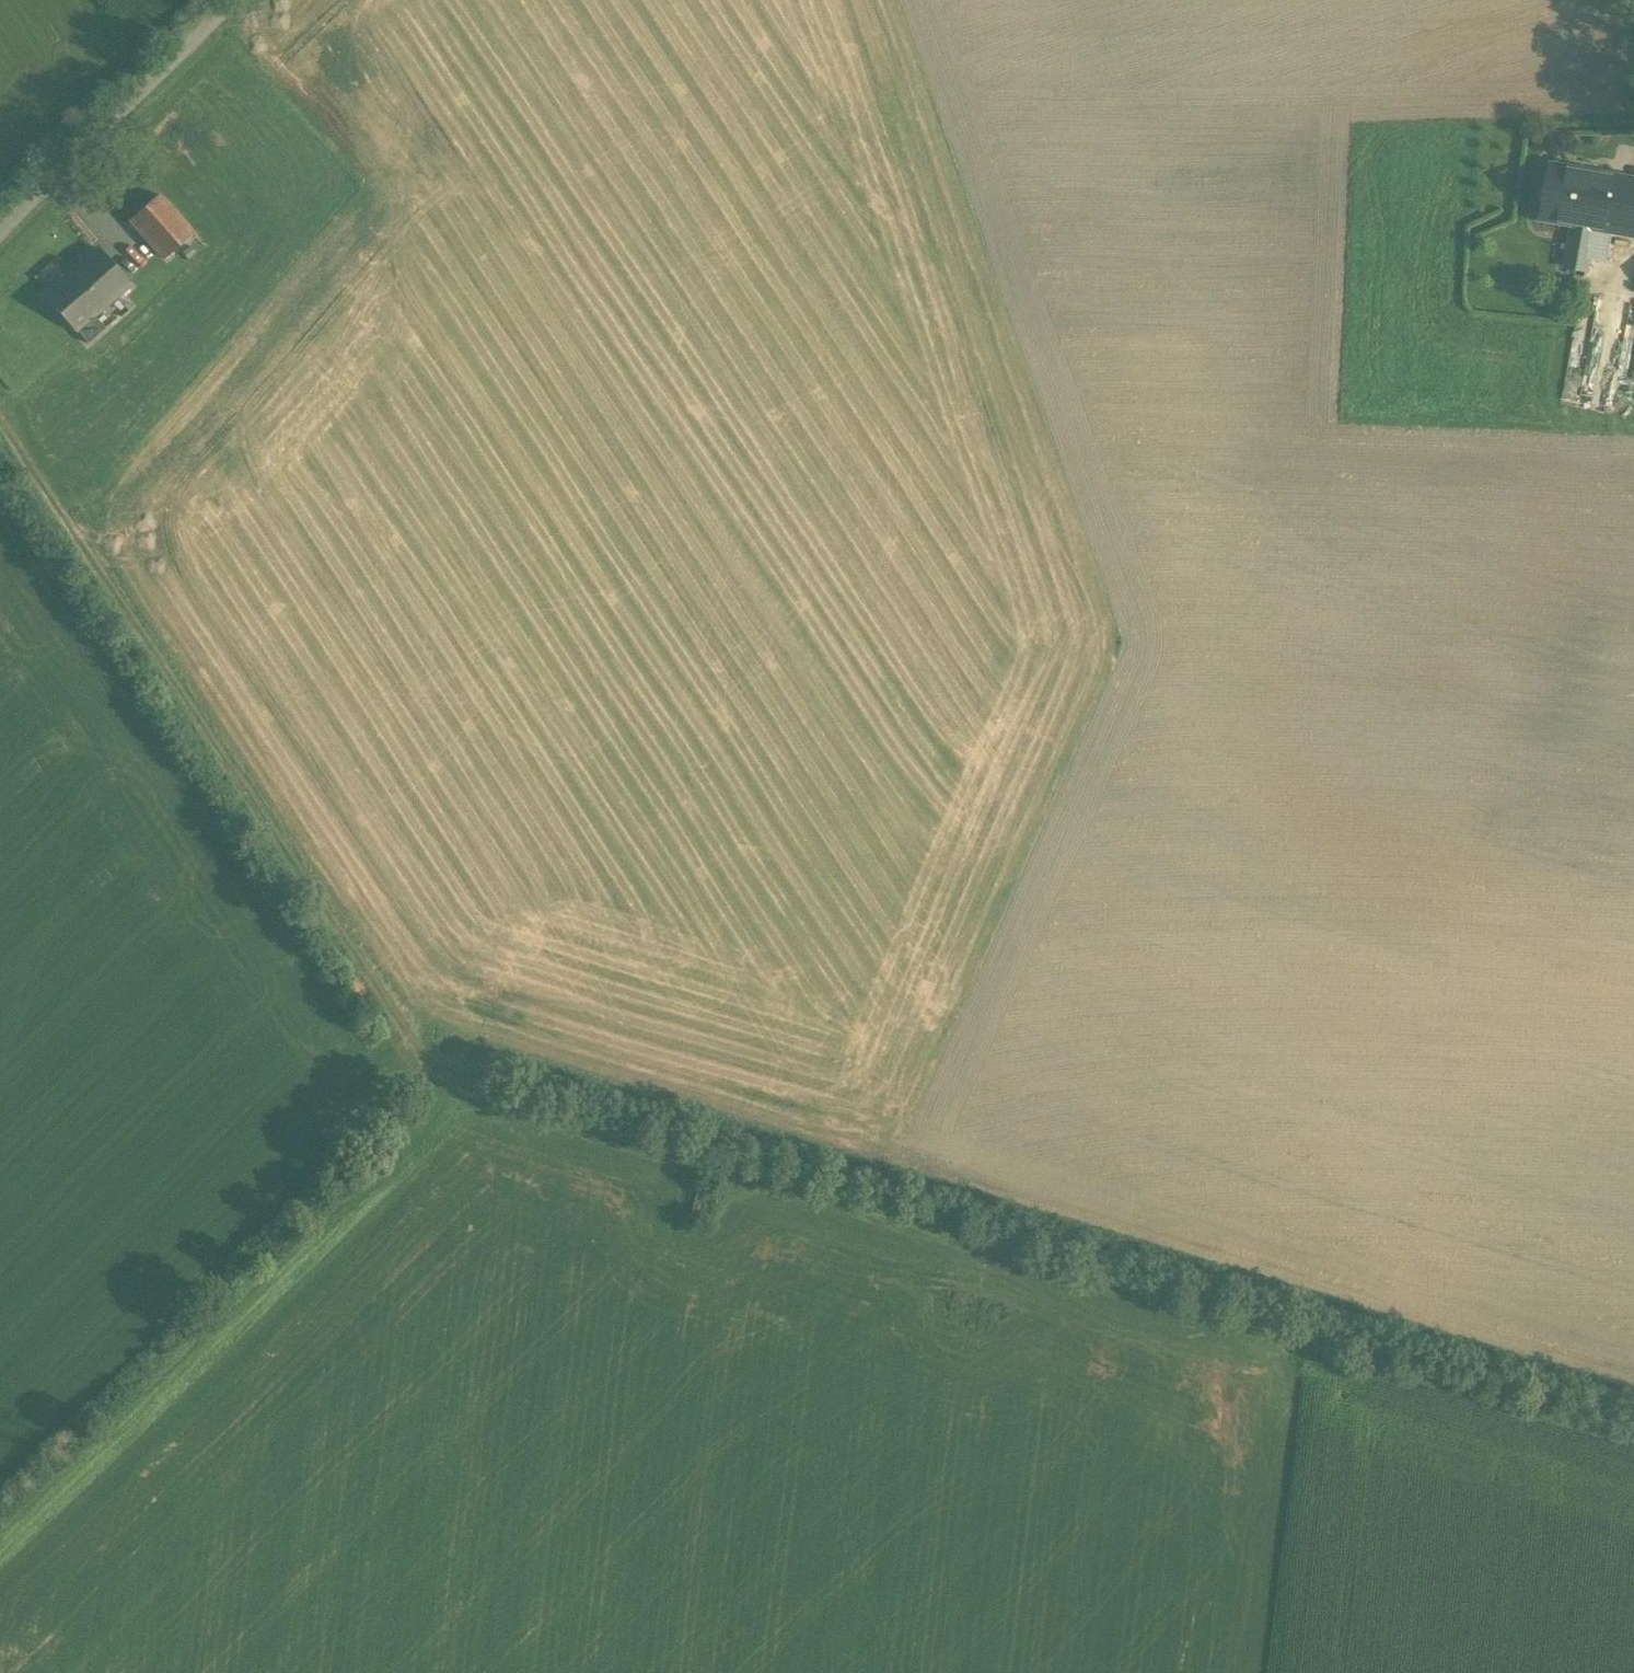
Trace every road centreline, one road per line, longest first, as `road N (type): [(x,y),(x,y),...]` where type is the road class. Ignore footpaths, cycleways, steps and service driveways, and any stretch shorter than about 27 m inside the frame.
road 1 (track): [(0,418),(407,1023),(436,1076),(1633,1437)]
road 2 (unclassified): [(236,0),(0,232)]

